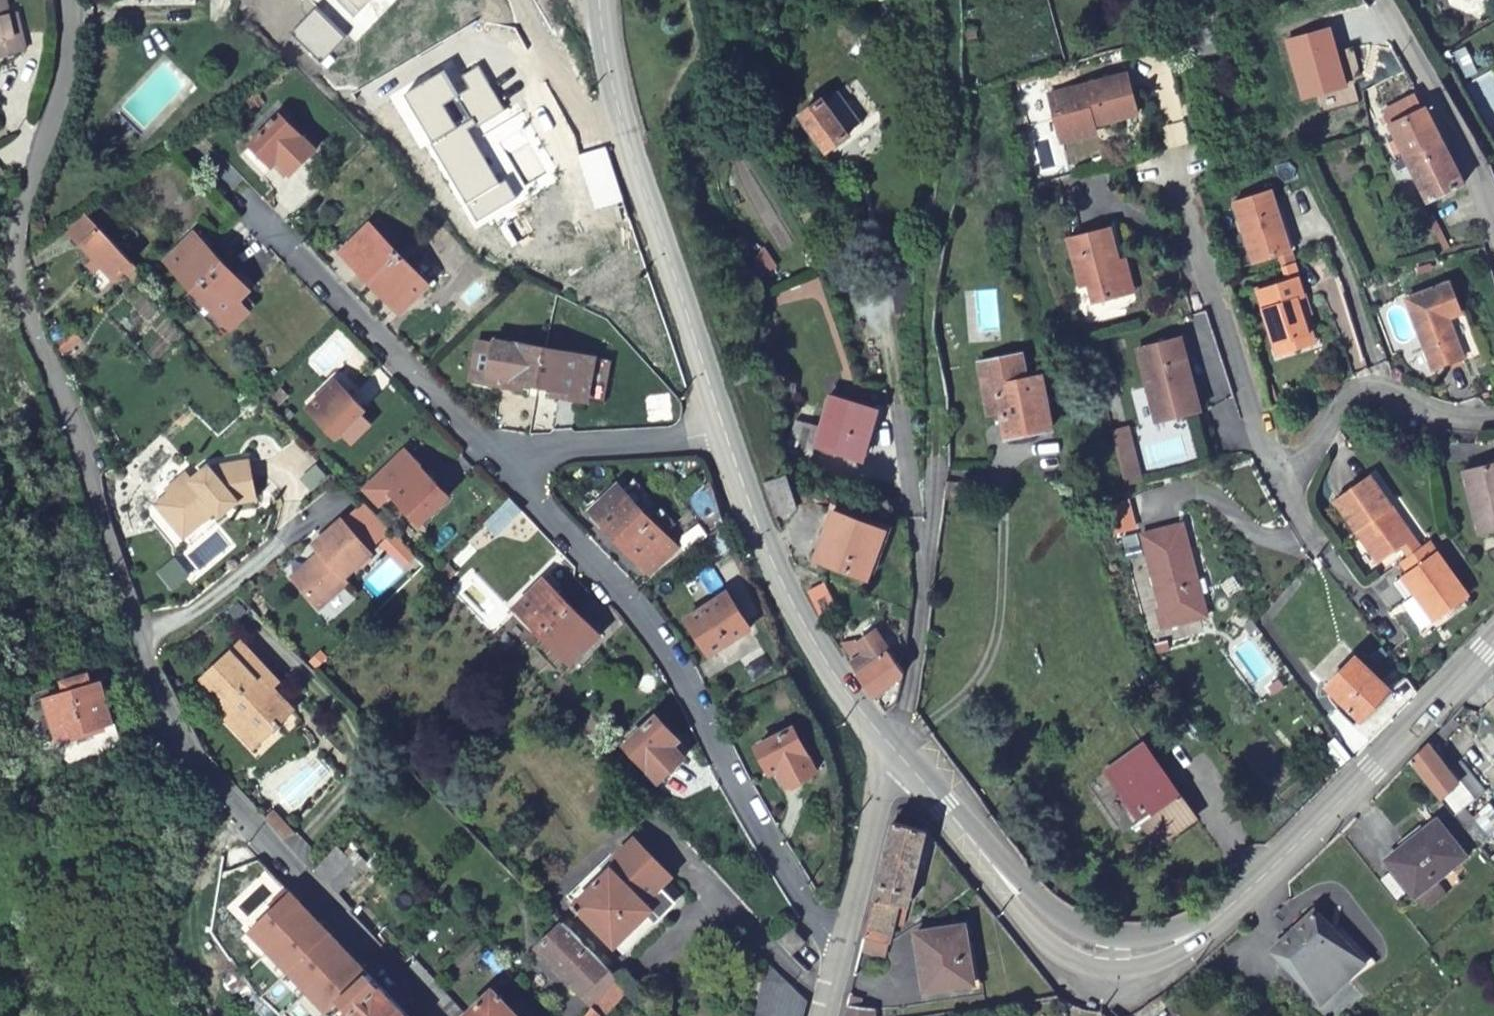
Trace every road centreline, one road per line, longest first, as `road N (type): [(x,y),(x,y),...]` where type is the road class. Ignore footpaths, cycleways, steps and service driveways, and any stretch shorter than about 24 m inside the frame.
road 1 (unclassified): [(77,0),(72,81),(17,258),(21,294),(79,423),(106,533),(185,753),(428,1015)]
road 2 (secondary): [(1493,641),(1238,904),(1140,959),(1103,958),(1033,915),(891,751)]
road 3 (residential): [(844,942),(824,929),(670,657),(507,470)]
road 4 (track): [(933,546),(934,278),(956,111),(947,0)]
road 5 (secondary): [(723,429),(629,146),(600,0)]
road 6 (residential): [(507,470),(235,190)]
road 7 (secondary): [(891,751),(821,658),(787,596),(723,429)]
road 8 (unclassified): [(1383,0),(1433,80),(1493,217)]
road 9 (residential): [(507,470),(550,450),(674,441),(723,429)]
road 10 (unclassified): [(891,751),(844,942)]

